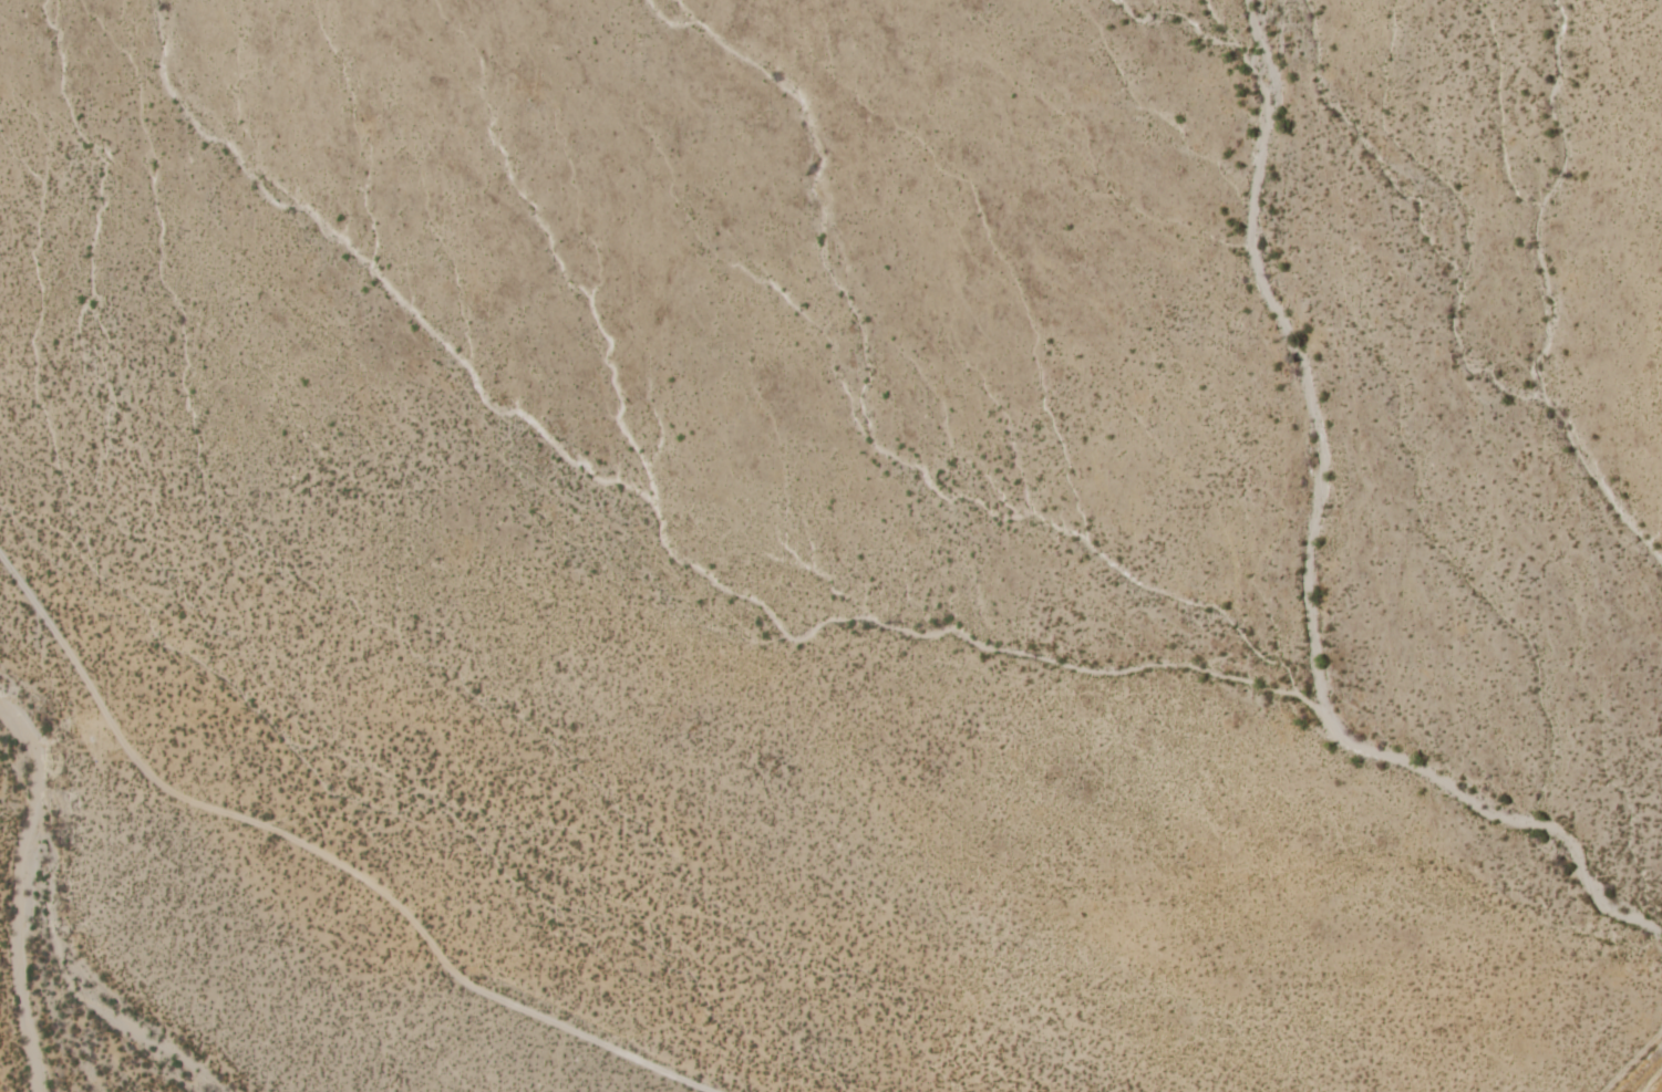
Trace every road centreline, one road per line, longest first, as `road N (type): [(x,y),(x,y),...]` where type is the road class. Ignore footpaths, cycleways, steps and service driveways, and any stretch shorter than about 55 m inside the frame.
road 1 (track): [(721,1091),(461,978),(401,906),(365,878),(318,849),(167,788),(124,741),(0,552)]

